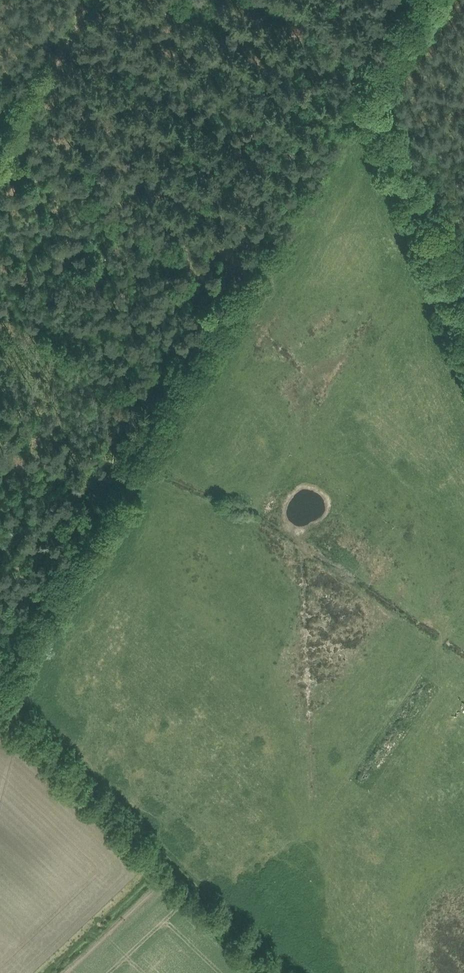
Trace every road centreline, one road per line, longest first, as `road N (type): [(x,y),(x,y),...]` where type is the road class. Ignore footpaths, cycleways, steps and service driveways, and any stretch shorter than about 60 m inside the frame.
road 1 (track): [(374,80),(373,100),(463,321)]
road 2 (track): [(89,0),(0,170)]
road 3 (track): [(374,80),(229,0)]

